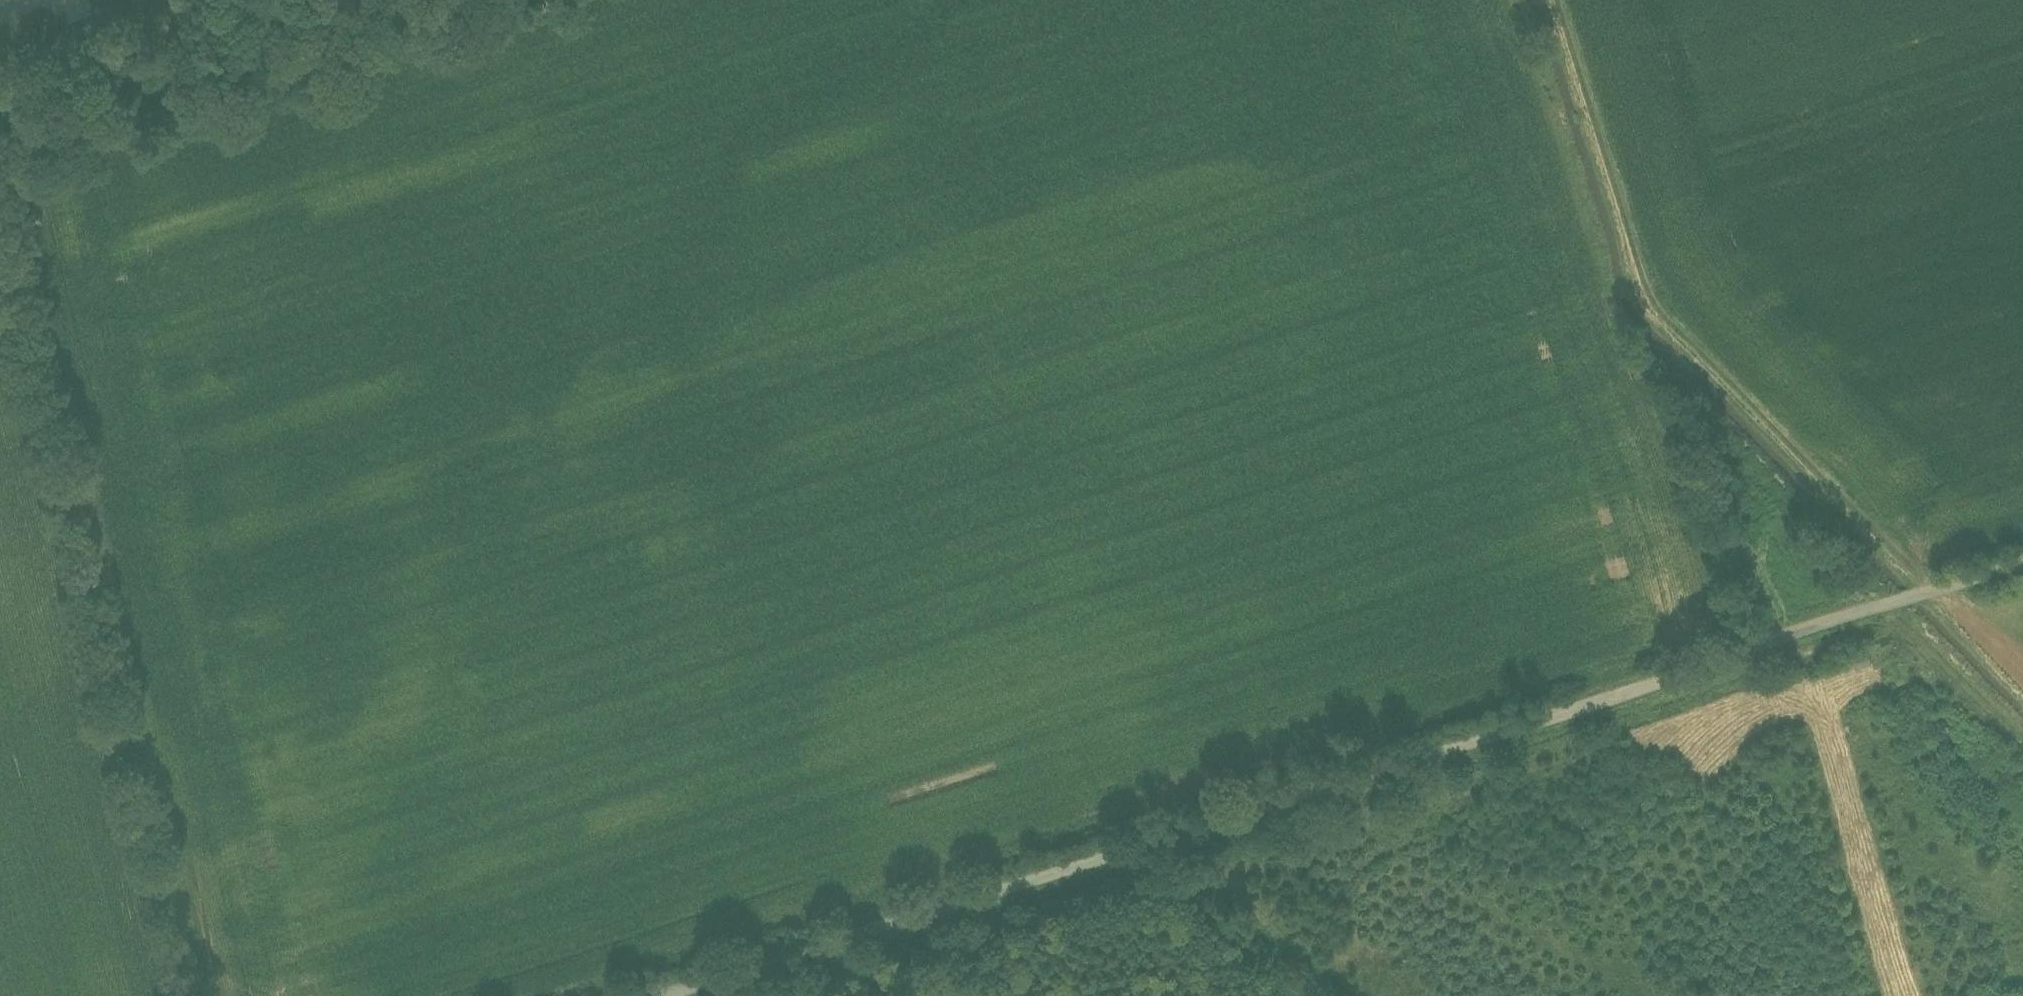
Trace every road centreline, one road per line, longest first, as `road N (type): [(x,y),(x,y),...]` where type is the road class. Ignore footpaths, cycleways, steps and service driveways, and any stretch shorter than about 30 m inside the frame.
road 1 (track): [(2022,565),(677,995)]

